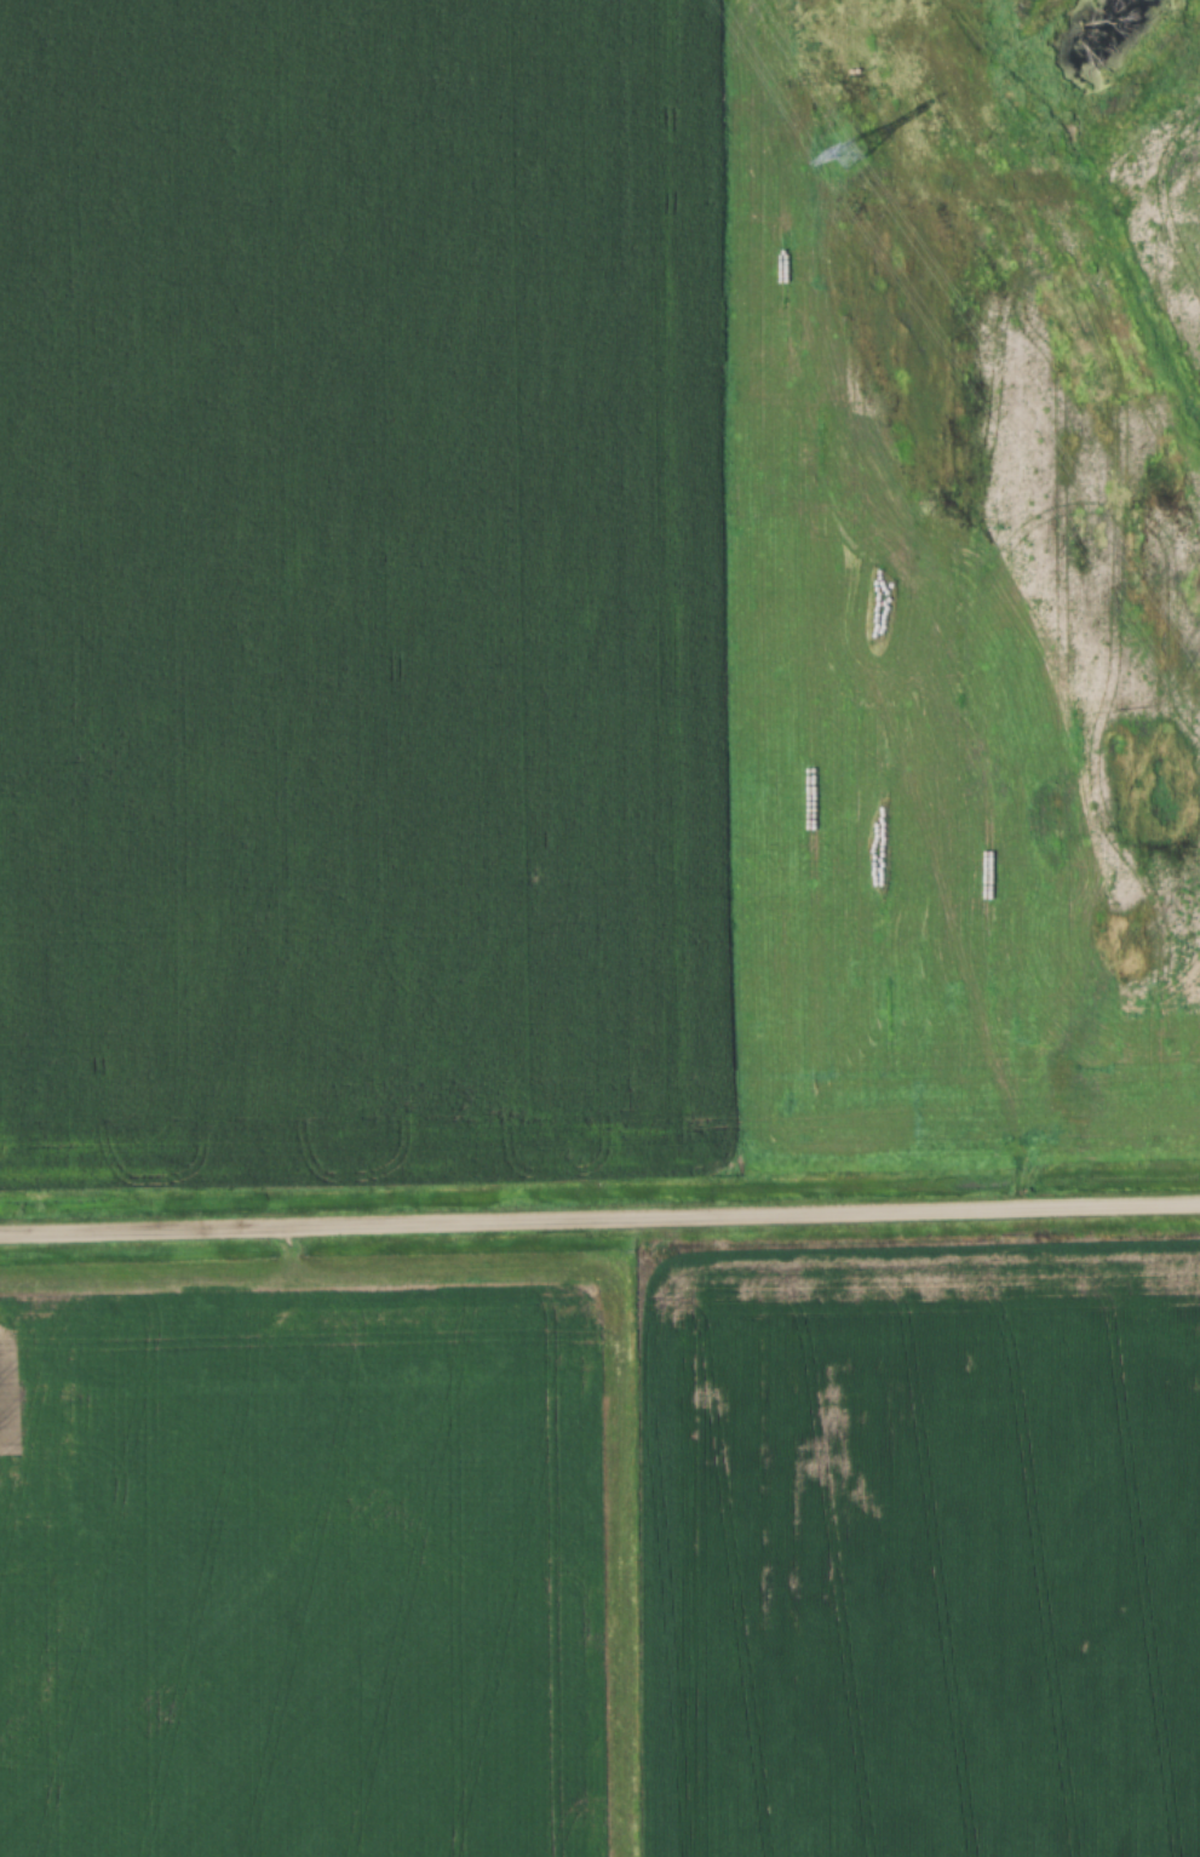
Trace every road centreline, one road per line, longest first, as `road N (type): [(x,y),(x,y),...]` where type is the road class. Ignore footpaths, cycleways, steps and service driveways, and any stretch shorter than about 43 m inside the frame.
road 1 (residential): [(1199,1207),(0,1239)]

